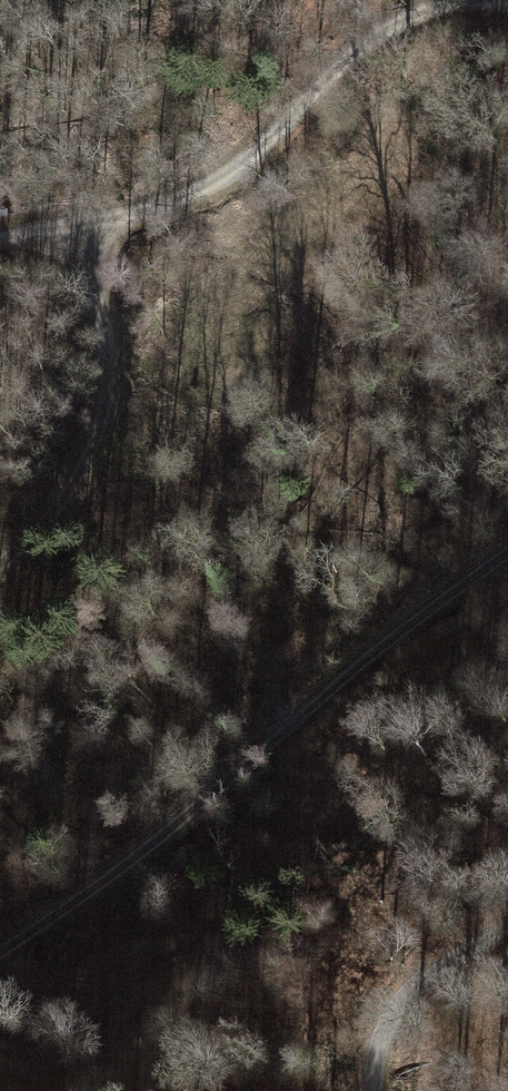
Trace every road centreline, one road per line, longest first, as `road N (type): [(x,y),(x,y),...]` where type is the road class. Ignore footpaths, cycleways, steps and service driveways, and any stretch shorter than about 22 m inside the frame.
road 1 (track): [(507,560),(386,647),(138,860),(0,952)]
road 2 (track): [(90,227),(175,204),(244,162),(345,63),(418,14),(507,1)]
road 3 (track): [(90,227),(112,313),(76,479),(0,566)]
road 4 (track): [(507,925),(418,983),(381,1031),(372,1090)]

